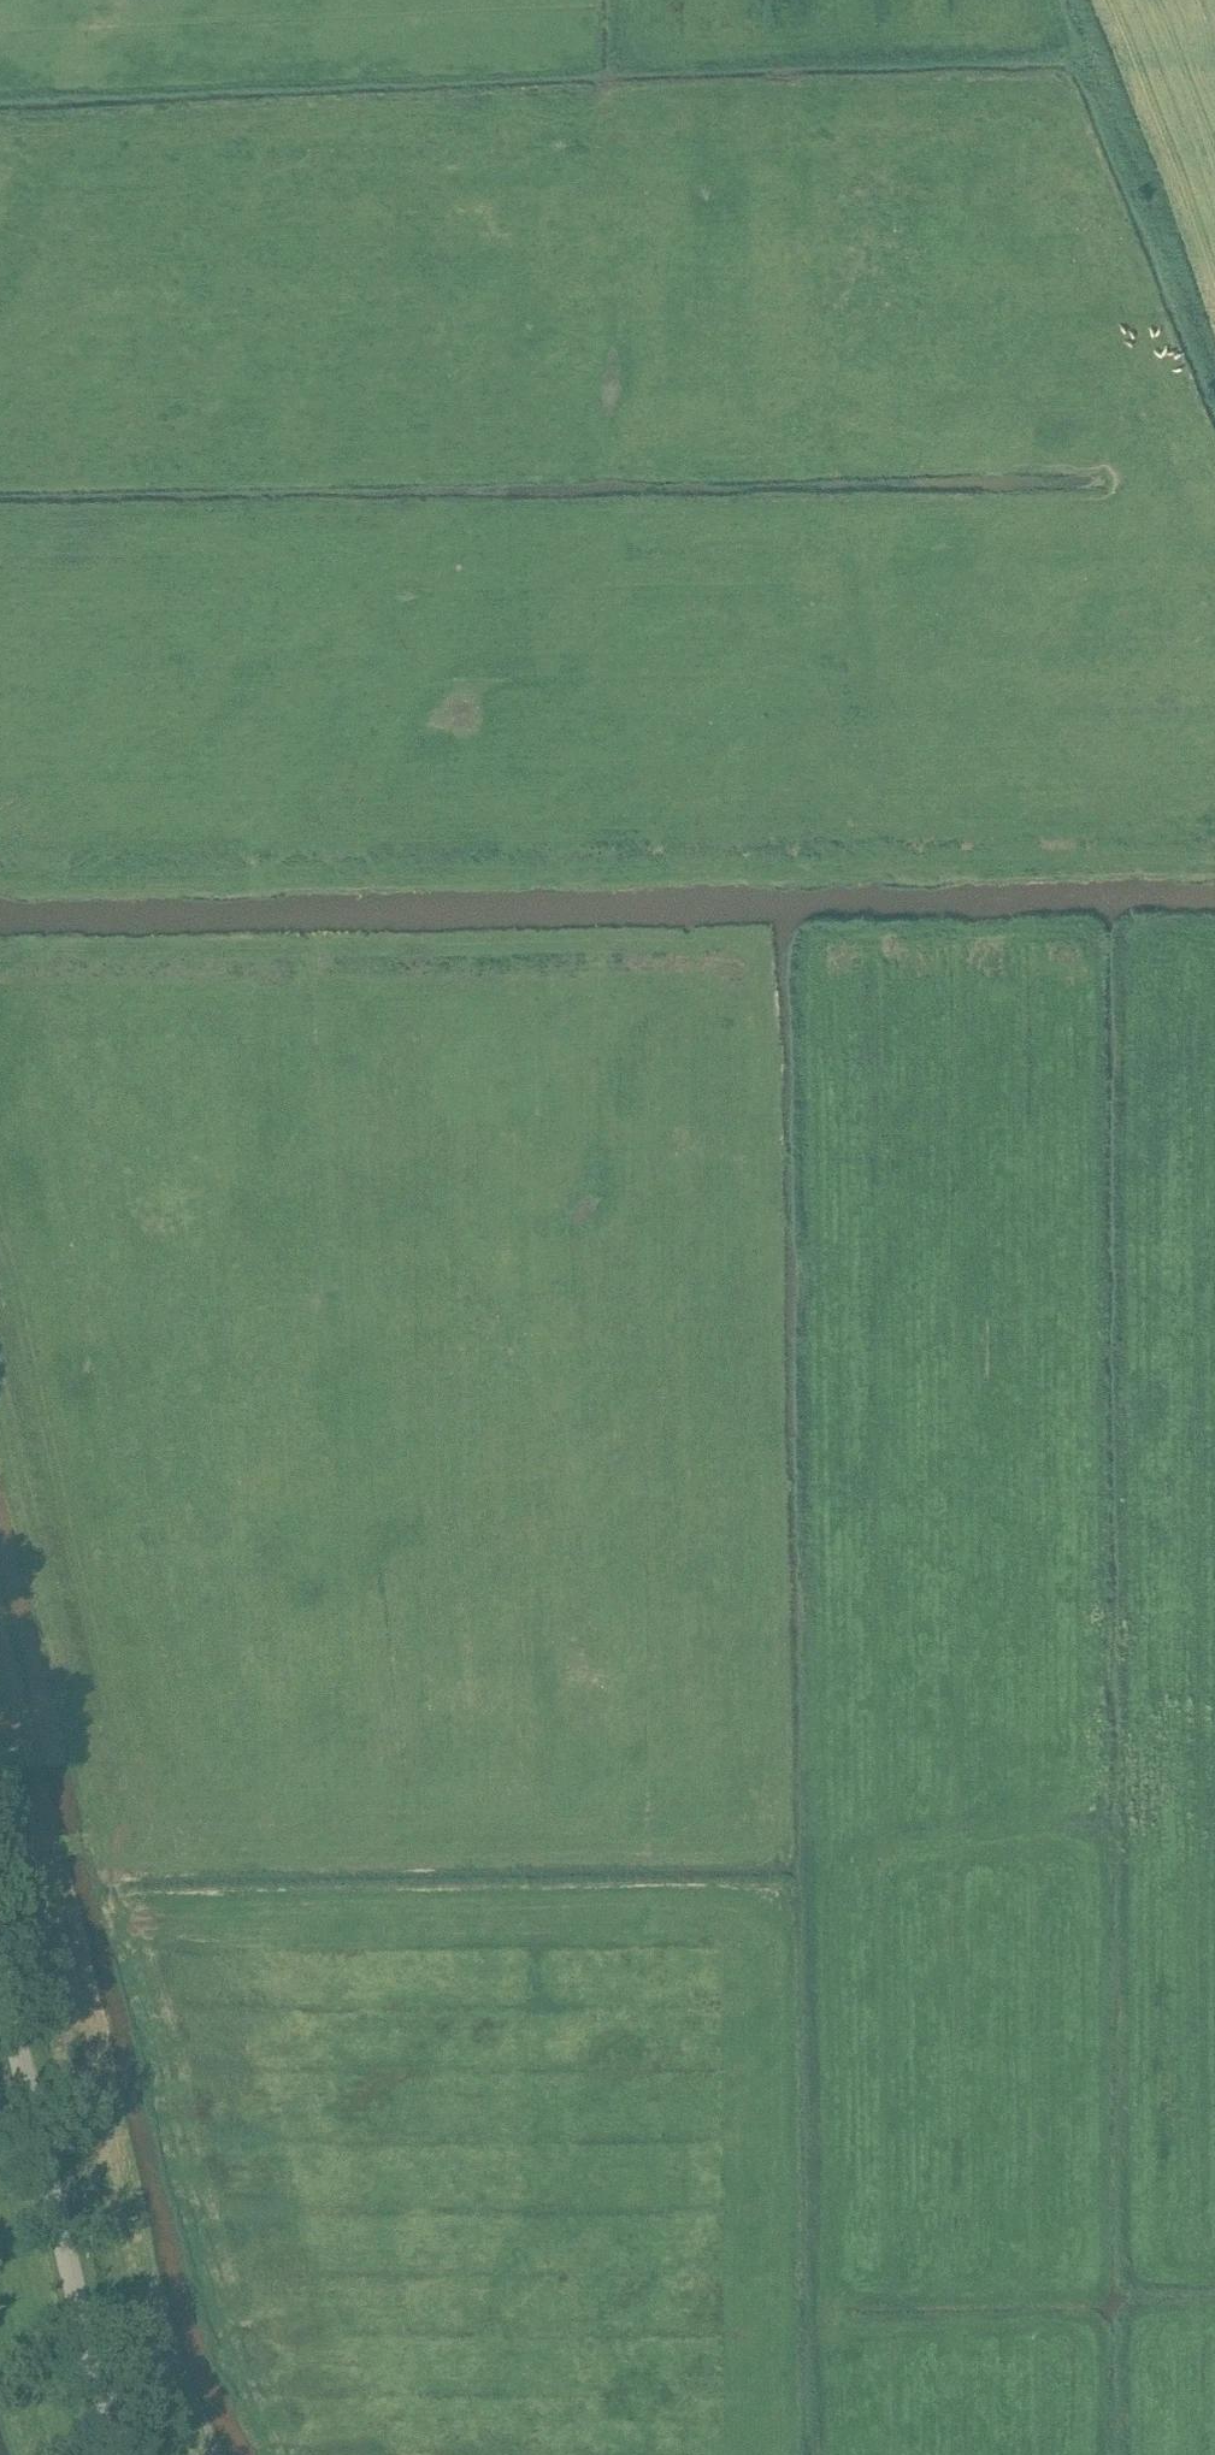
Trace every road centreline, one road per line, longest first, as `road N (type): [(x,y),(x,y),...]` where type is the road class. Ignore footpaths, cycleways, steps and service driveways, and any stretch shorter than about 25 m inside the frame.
road 1 (tertiary): [(126,2454),(90,2344),(0,1970)]

